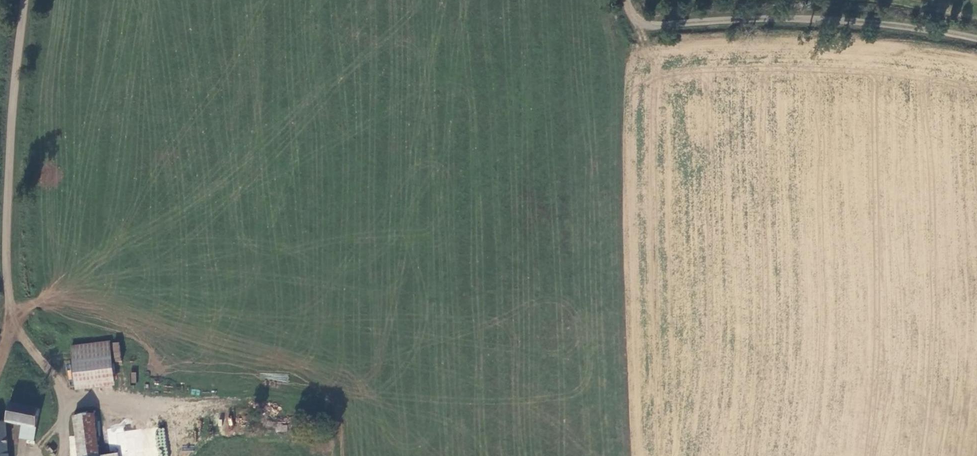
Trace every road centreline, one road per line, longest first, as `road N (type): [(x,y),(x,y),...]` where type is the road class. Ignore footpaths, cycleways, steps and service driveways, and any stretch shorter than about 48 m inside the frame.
road 1 (track): [(629,0),(635,21),(673,26),(841,17),(976,40)]
road 2 (track): [(4,331),(8,187),(28,0)]
road 3 (track): [(60,455),(58,390),(4,331)]

